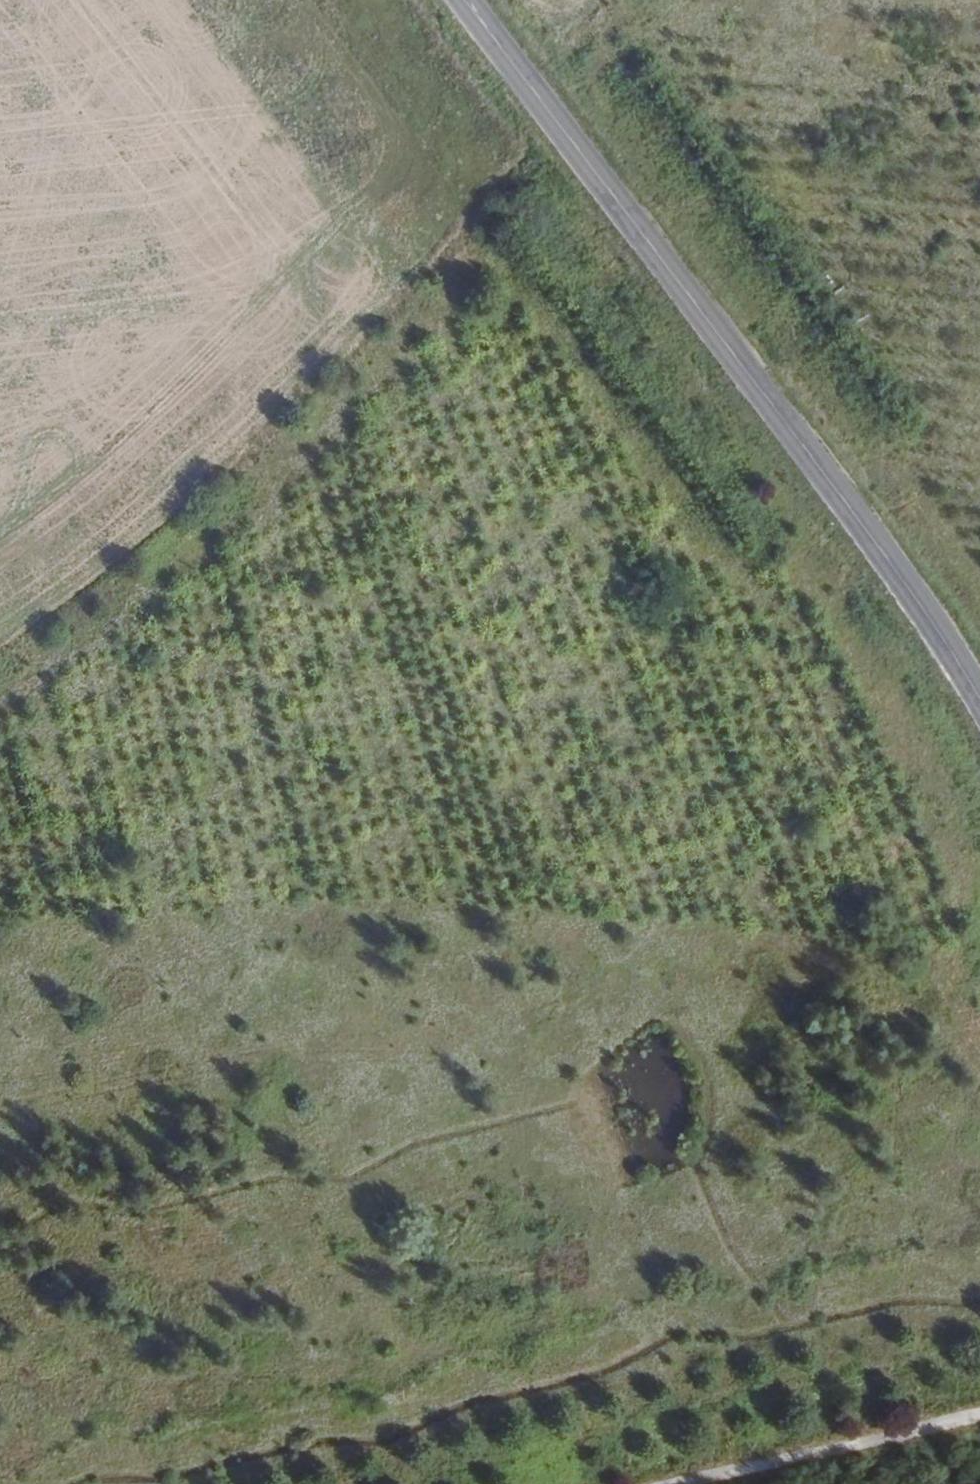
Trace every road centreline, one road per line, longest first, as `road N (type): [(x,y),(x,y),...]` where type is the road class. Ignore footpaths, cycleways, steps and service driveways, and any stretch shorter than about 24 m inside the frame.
road 1 (secondary): [(468,0),(914,584),(979,691)]
road 2 (track): [(713,1483),(979,1418)]

